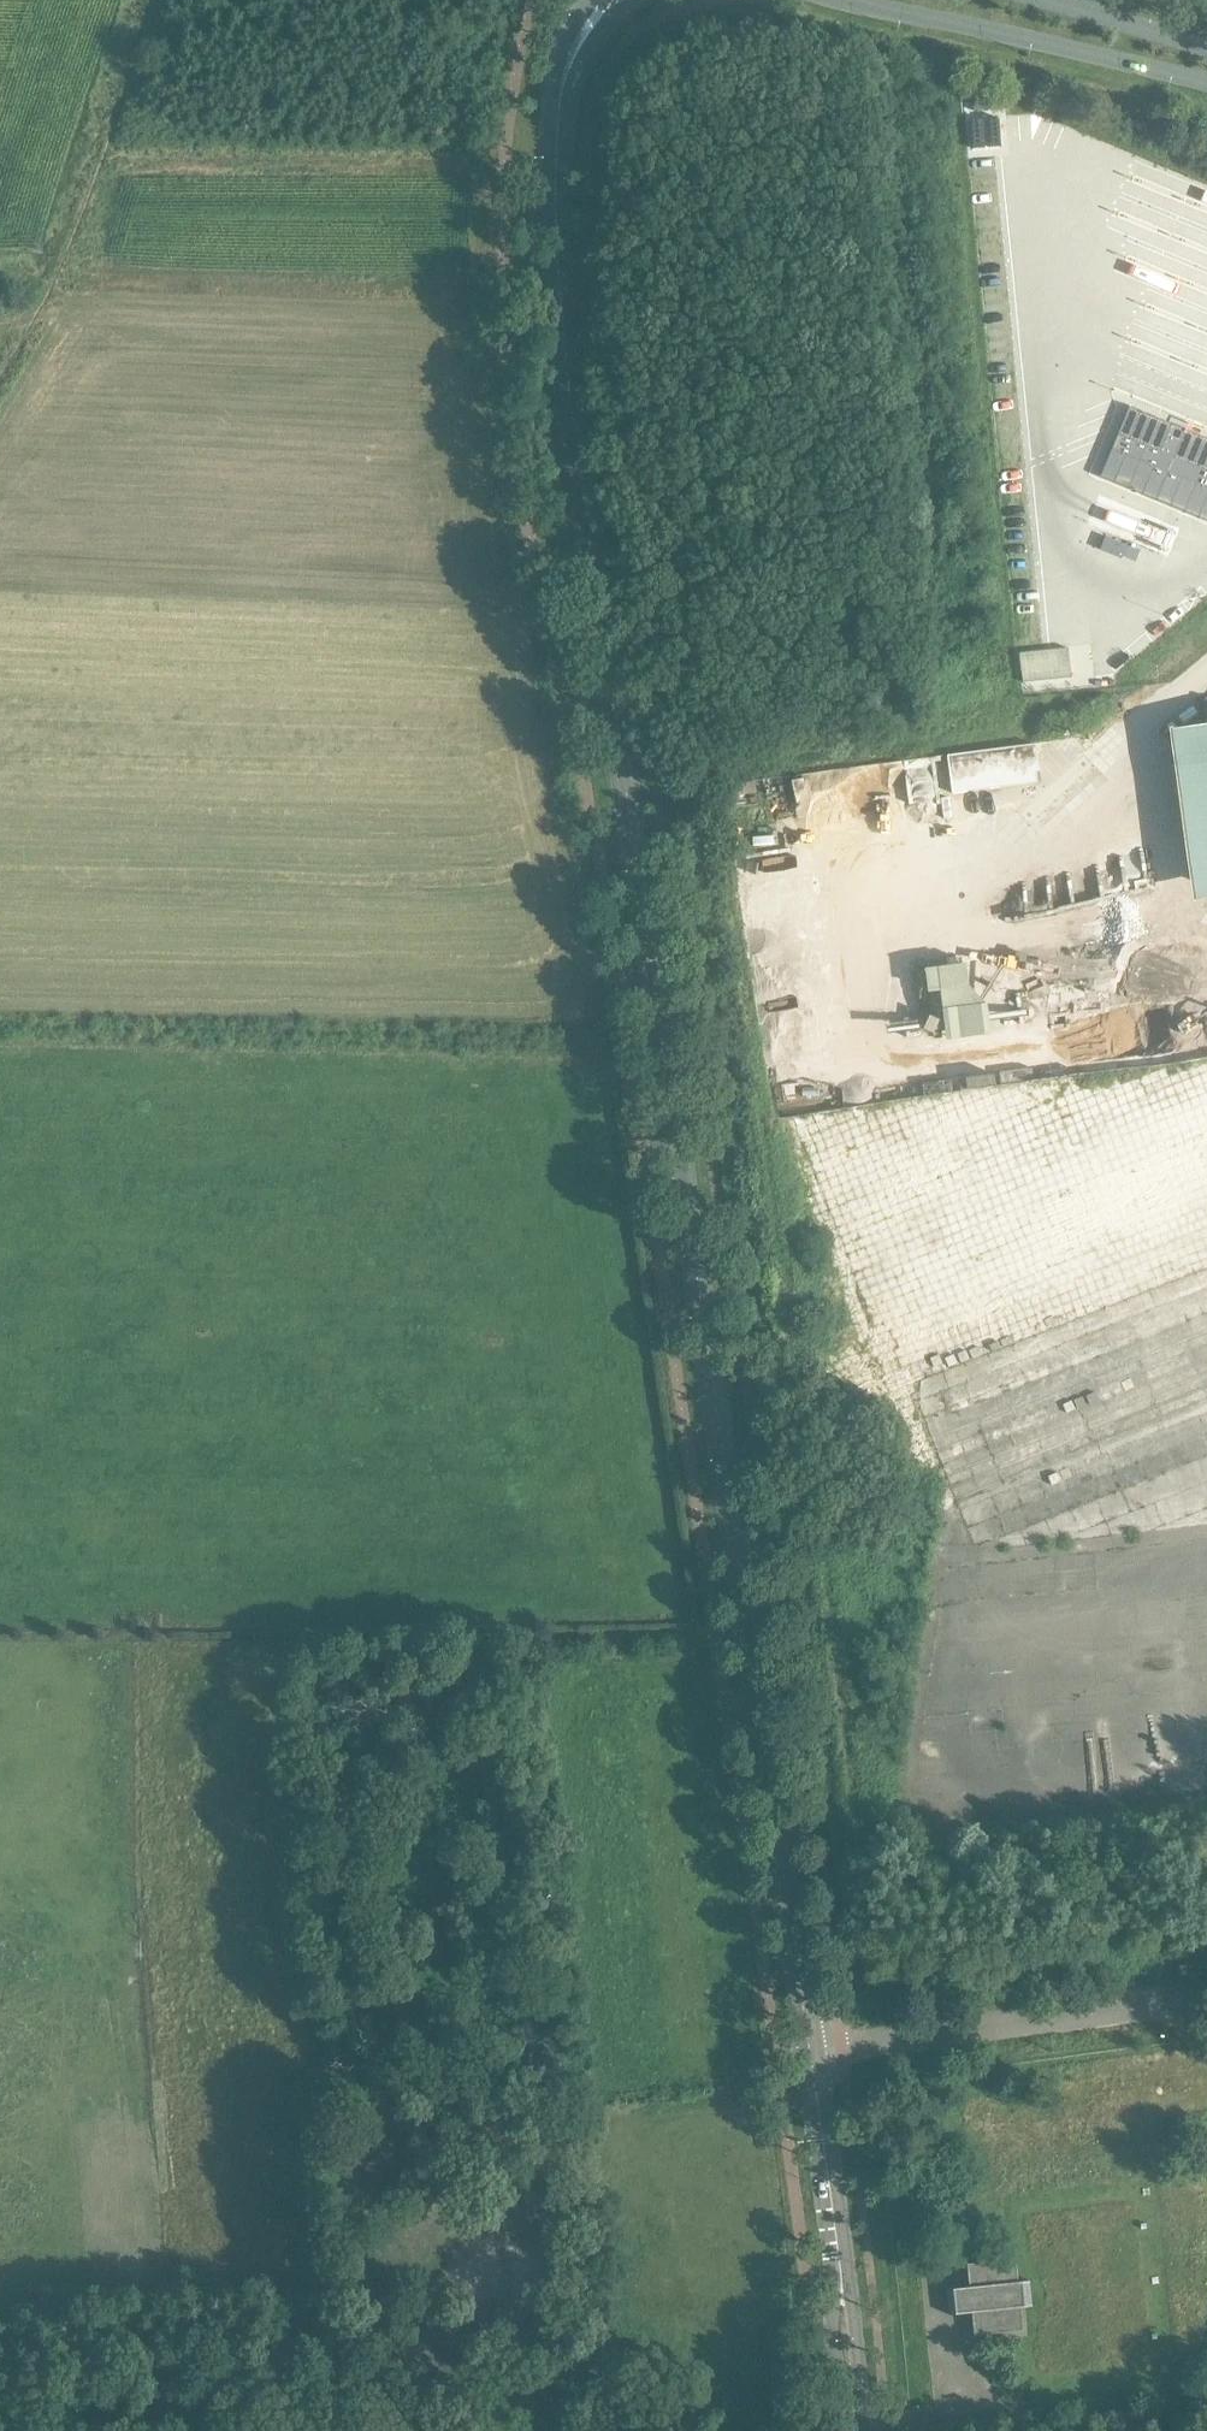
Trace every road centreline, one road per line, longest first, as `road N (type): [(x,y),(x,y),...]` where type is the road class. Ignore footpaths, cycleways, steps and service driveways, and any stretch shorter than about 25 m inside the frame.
road 1 (secondary): [(851,2430),(809,2052),(567,383),(554,177),(558,111)]
road 2 (track): [(0,370),(60,259),(156,0)]
road 3 (secondary): [(854,0),(1206,86)]
road 4 (secondary): [(1206,47),(1040,0)]
road 5 (secondary): [(558,111),(579,61),(629,0)]

